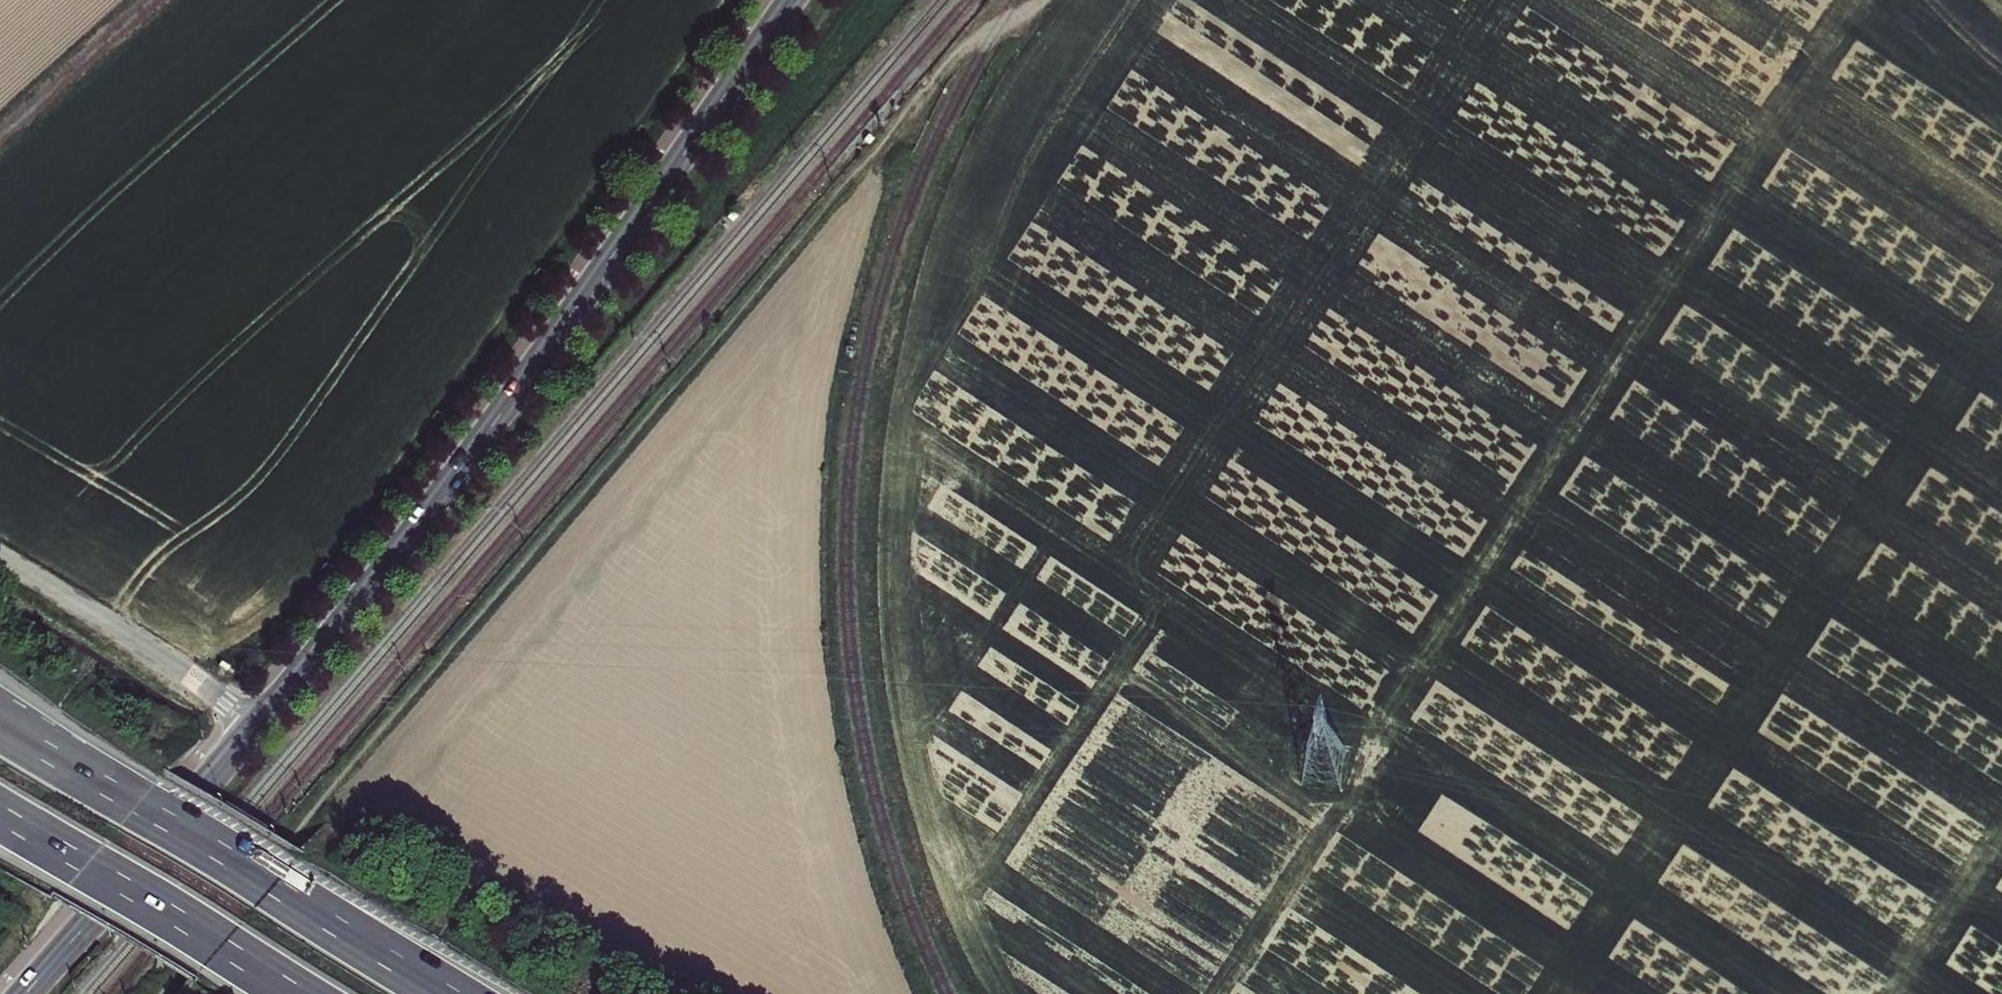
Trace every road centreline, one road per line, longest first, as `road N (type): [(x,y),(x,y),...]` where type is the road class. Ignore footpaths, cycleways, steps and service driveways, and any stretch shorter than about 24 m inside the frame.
road 1 (tertiary): [(256,726),(457,471),(790,0)]
road 2 (motorway): [(444,993),(0,726)]
road 3 (tertiary): [(26,993),(256,726)]
road 4 (motorway): [(0,817),(292,993)]
road 5 (unclassified): [(256,726),(0,559)]

